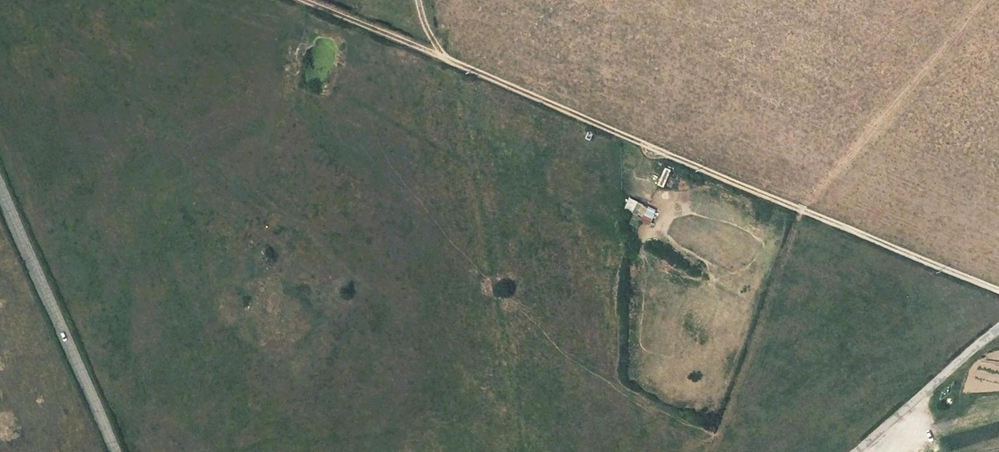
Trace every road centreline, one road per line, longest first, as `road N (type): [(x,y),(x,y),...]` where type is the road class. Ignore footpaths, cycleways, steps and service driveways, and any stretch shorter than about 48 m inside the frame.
road 1 (track): [(306,0),(998,291)]
road 2 (unclassified): [(0,194),(112,451)]
road 3 (unclassified): [(854,451),(998,330)]

